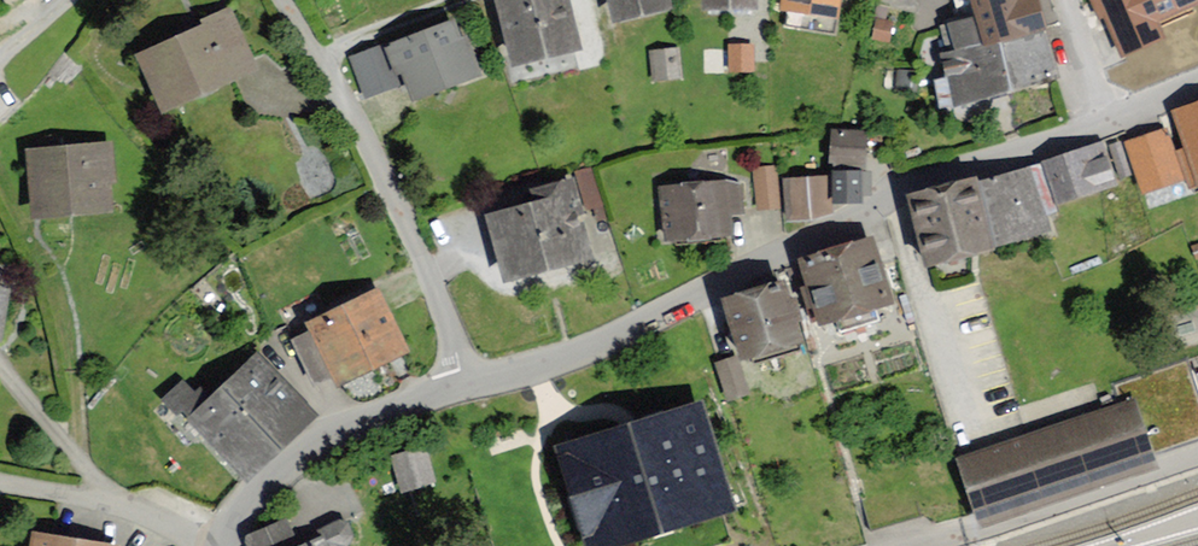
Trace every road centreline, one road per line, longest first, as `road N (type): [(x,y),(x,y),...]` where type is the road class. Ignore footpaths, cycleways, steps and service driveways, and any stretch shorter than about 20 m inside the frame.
road 1 (residential): [(1104,122),(909,188),(580,352),(465,386)]
road 2 (residential): [(465,386),(423,257),(323,56),(284,0)]
road 3 (residential): [(465,386),(316,444),(214,545)]
road 4 (residential): [(194,545),(151,518),(100,501),(0,482)]
road 5 (track): [(323,56),(460,0)]
road 6 (residential): [(1104,122),(1072,0)]

